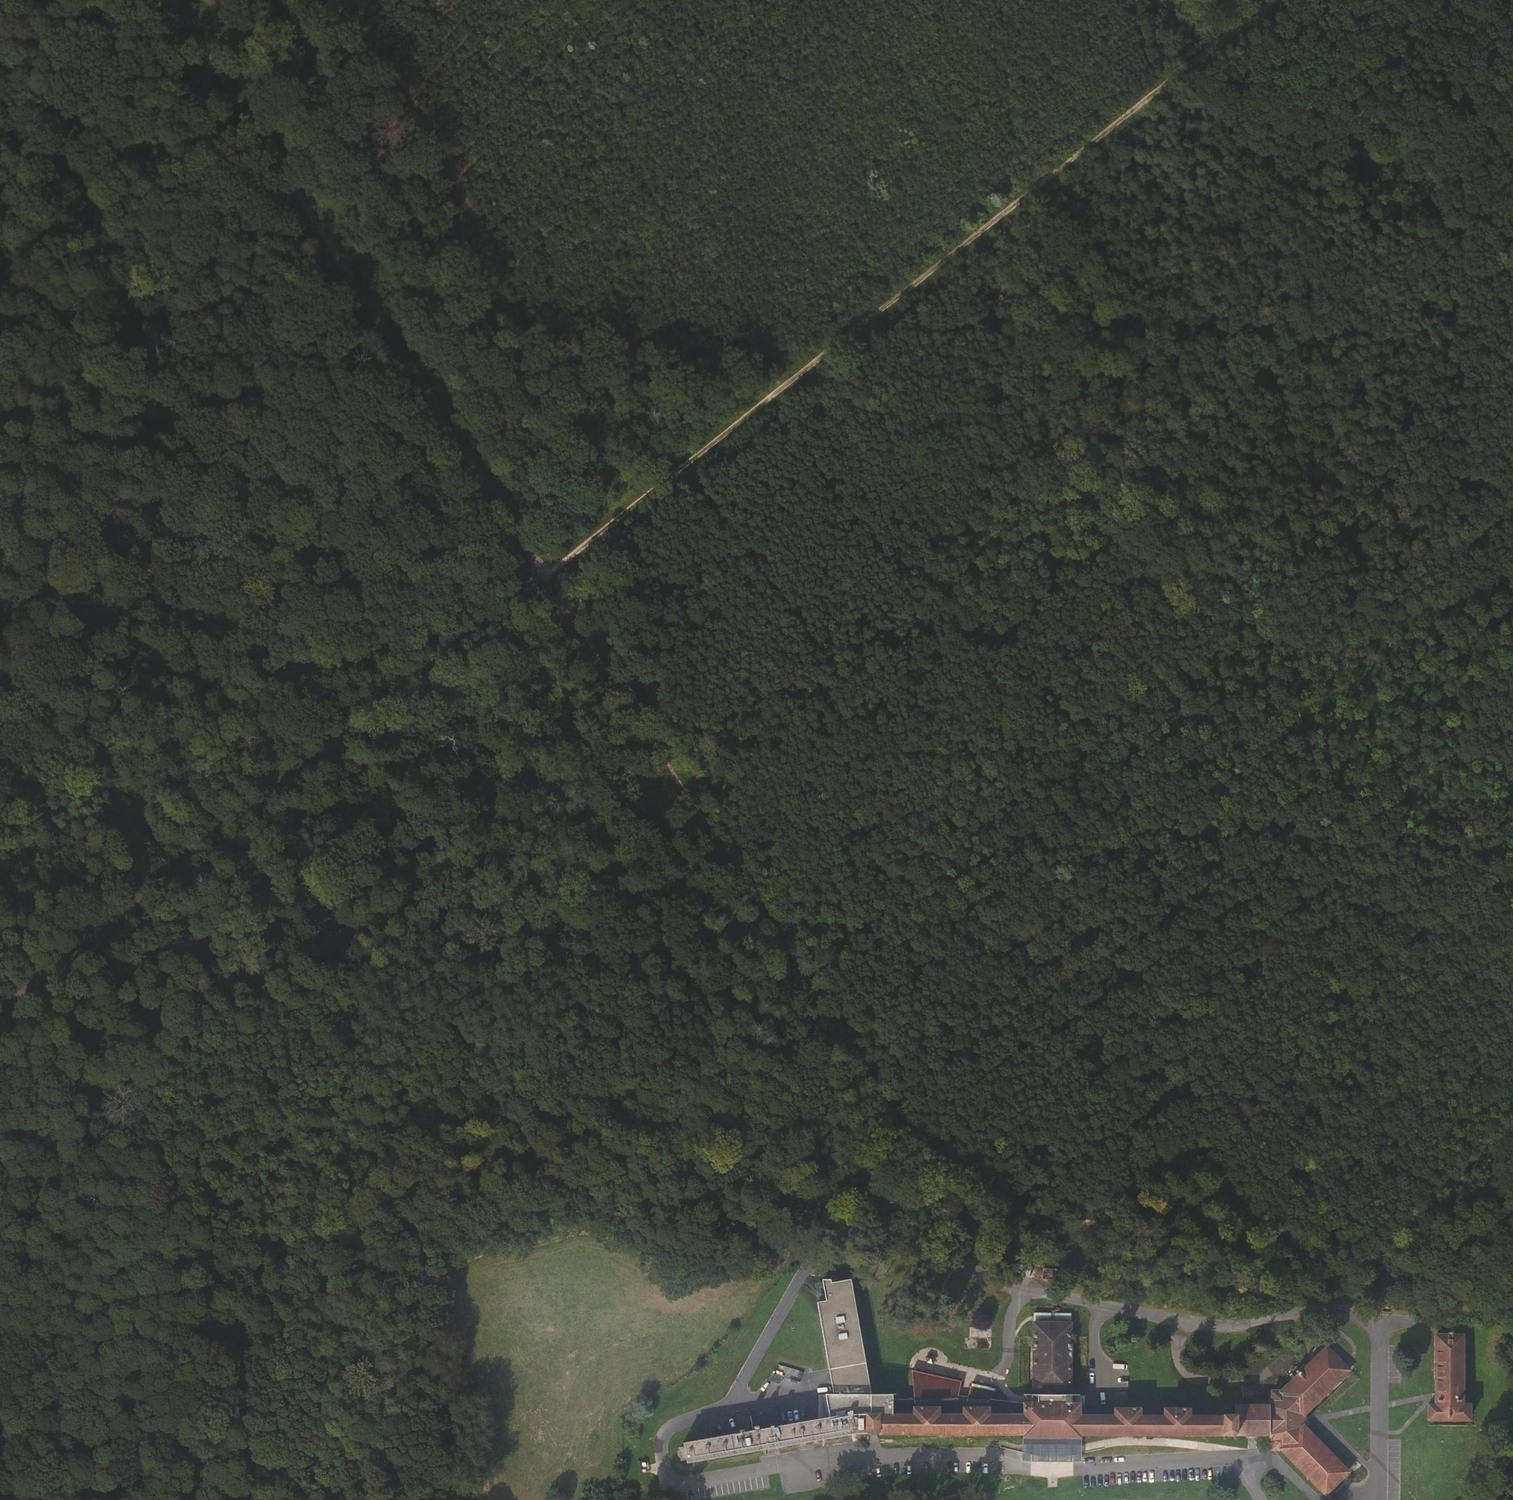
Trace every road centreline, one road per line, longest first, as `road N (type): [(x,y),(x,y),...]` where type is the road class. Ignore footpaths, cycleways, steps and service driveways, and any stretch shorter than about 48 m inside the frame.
road 1 (track): [(543,578),(872,1051),(937,1119),(1022,1186),(1043,1202),(1076,1208)]

